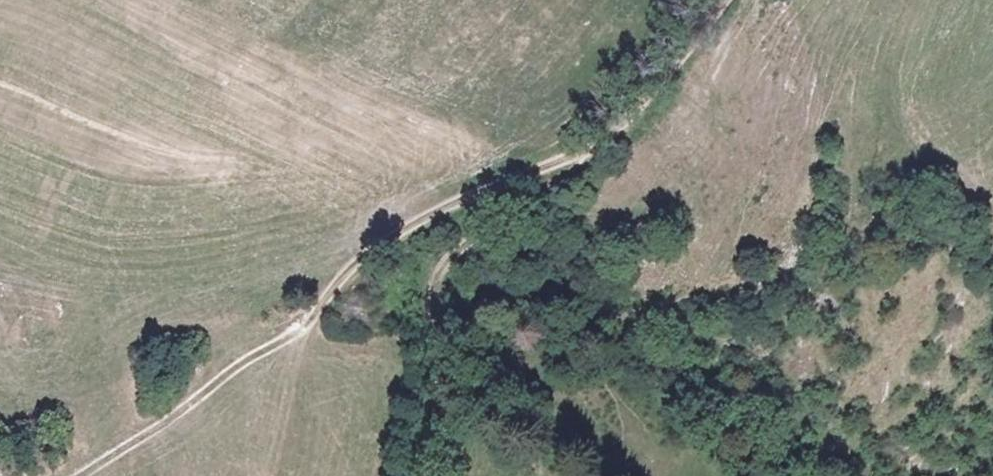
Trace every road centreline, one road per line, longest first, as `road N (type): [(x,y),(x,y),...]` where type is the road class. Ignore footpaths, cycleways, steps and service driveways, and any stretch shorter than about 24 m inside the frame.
road 1 (track): [(601,146),(478,189),(389,240),(306,326),(230,362),(153,425),(60,475)]
road 2 (track): [(423,475),(441,380),(432,292),(441,268),(576,178),(720,0)]

